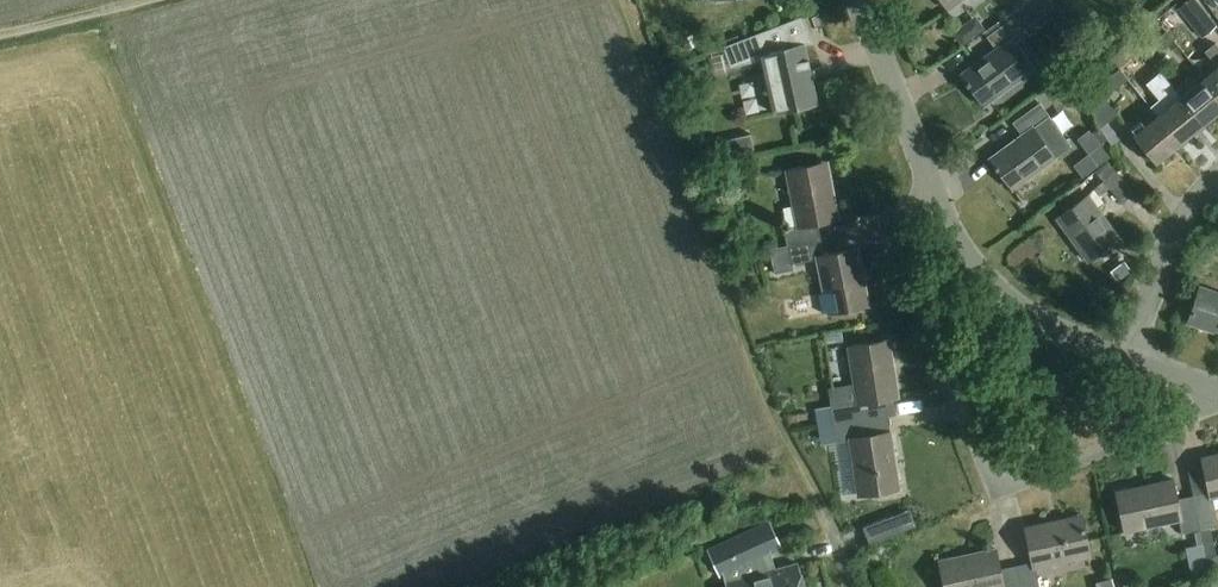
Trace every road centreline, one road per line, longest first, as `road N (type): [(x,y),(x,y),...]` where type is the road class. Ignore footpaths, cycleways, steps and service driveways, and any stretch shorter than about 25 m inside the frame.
road 1 (residential): [(1217,401),(1007,488),(992,482),(899,243),(926,174)]
road 2 (residential): [(1124,359),(1052,330),(998,294),(967,259),(926,174)]
road 3 (residential): [(1124,359),(1167,247),(1217,179)]
road 4 (residential): [(926,174),(857,0)]
road 5 (track): [(0,37),(148,0)]

